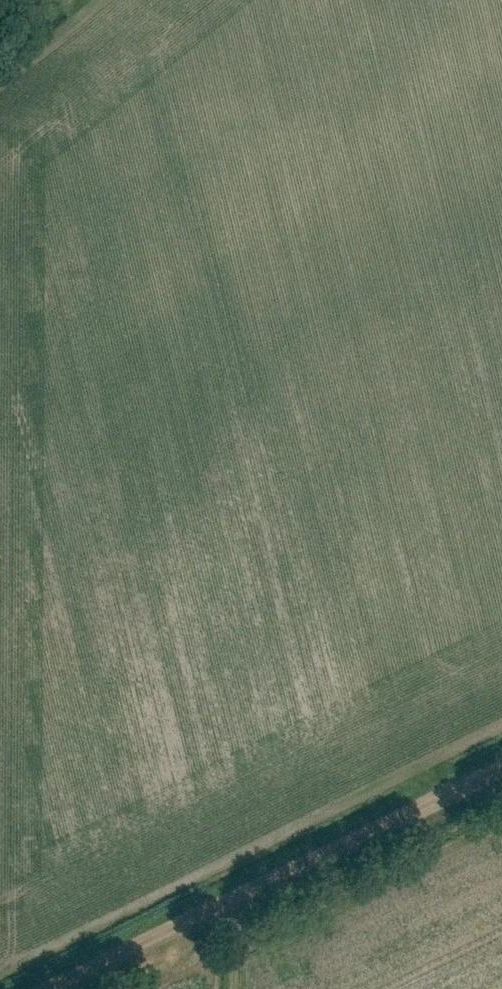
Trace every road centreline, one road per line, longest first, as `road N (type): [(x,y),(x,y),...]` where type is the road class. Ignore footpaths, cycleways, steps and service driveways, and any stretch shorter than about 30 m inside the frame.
road 1 (track): [(501,762),(33,988)]

